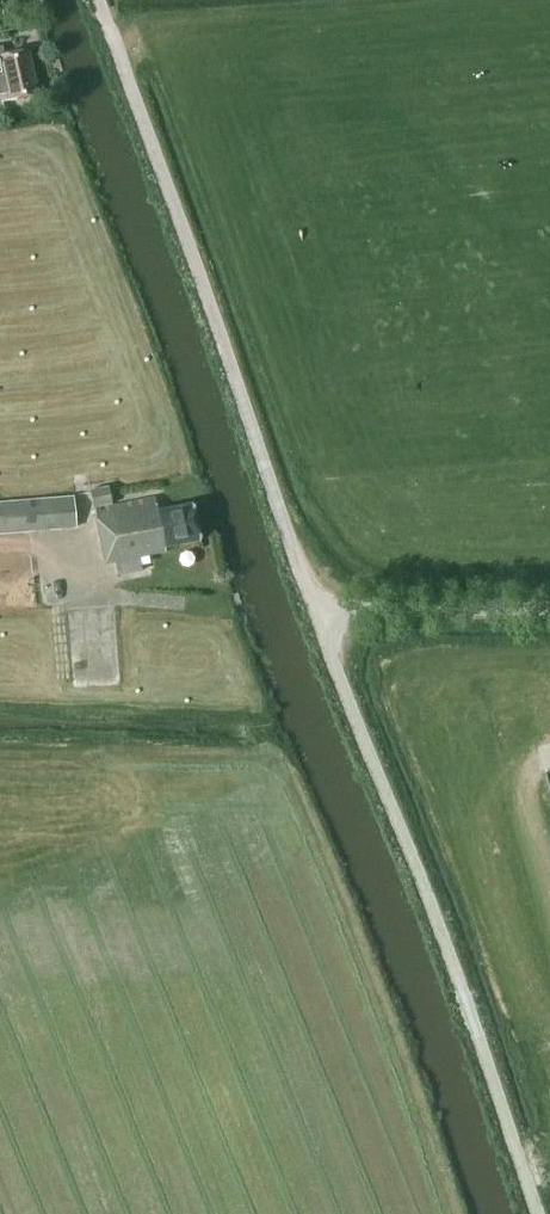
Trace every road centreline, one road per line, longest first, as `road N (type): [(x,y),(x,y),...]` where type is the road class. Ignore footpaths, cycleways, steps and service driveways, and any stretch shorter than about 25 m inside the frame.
road 1 (unclassified): [(540,1213),(281,517),(100,0)]

